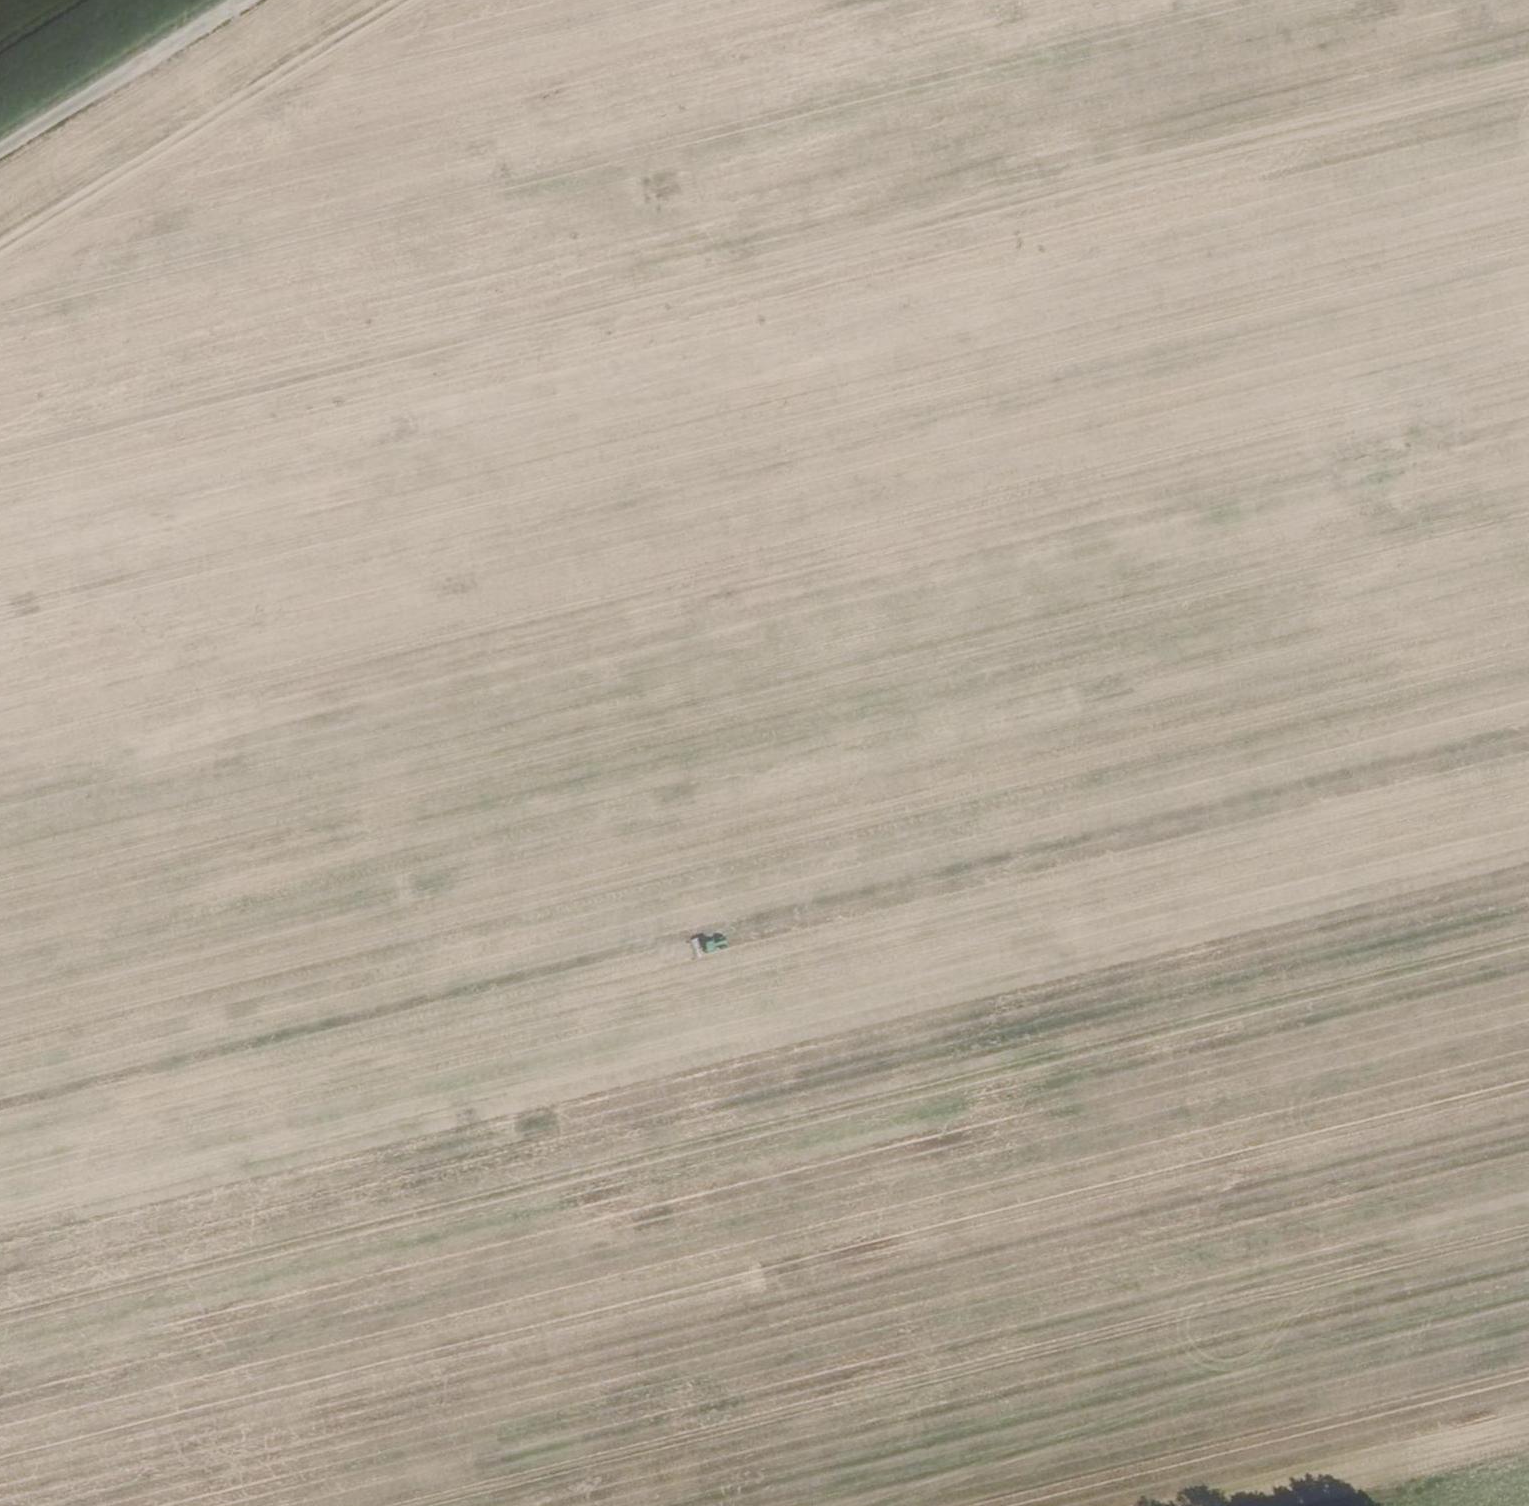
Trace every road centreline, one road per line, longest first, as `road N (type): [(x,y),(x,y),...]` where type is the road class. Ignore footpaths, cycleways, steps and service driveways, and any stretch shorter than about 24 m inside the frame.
road 1 (track): [(0,146),(240,0)]
road 2 (track): [(1528,1458),(1337,1505)]

